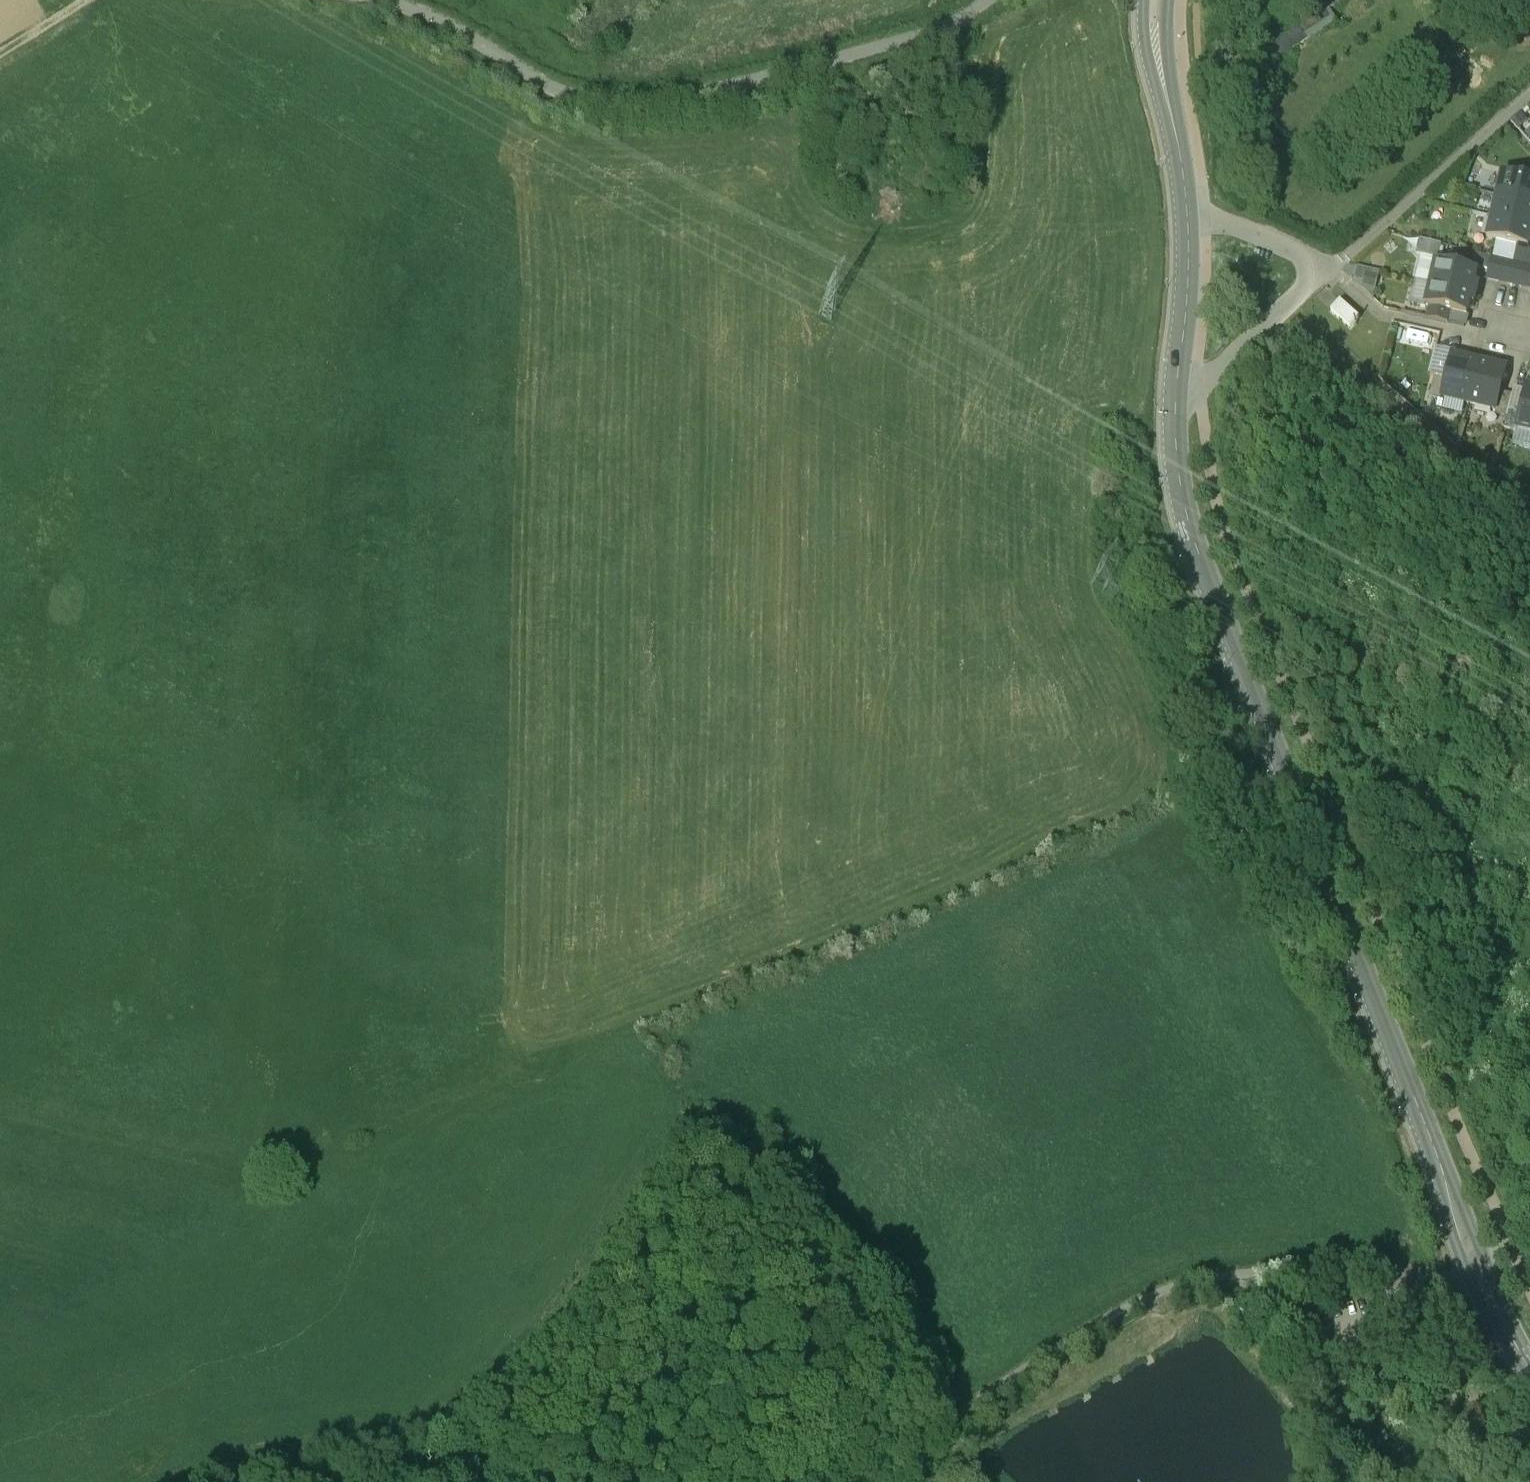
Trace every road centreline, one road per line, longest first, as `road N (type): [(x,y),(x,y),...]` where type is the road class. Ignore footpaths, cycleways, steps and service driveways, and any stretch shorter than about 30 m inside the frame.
road 1 (tertiary): [(1158,0),(1155,32),(1187,211),(1175,410),(1188,519),(1475,1263),(1529,1373)]
road 2 (track): [(1430,1279),(1344,1264),(1230,1268),(1137,1294),(983,1384),(860,1481)]
road 3 (track): [(1187,211),(1297,253),(1315,269),(1293,305),(1175,410)]

